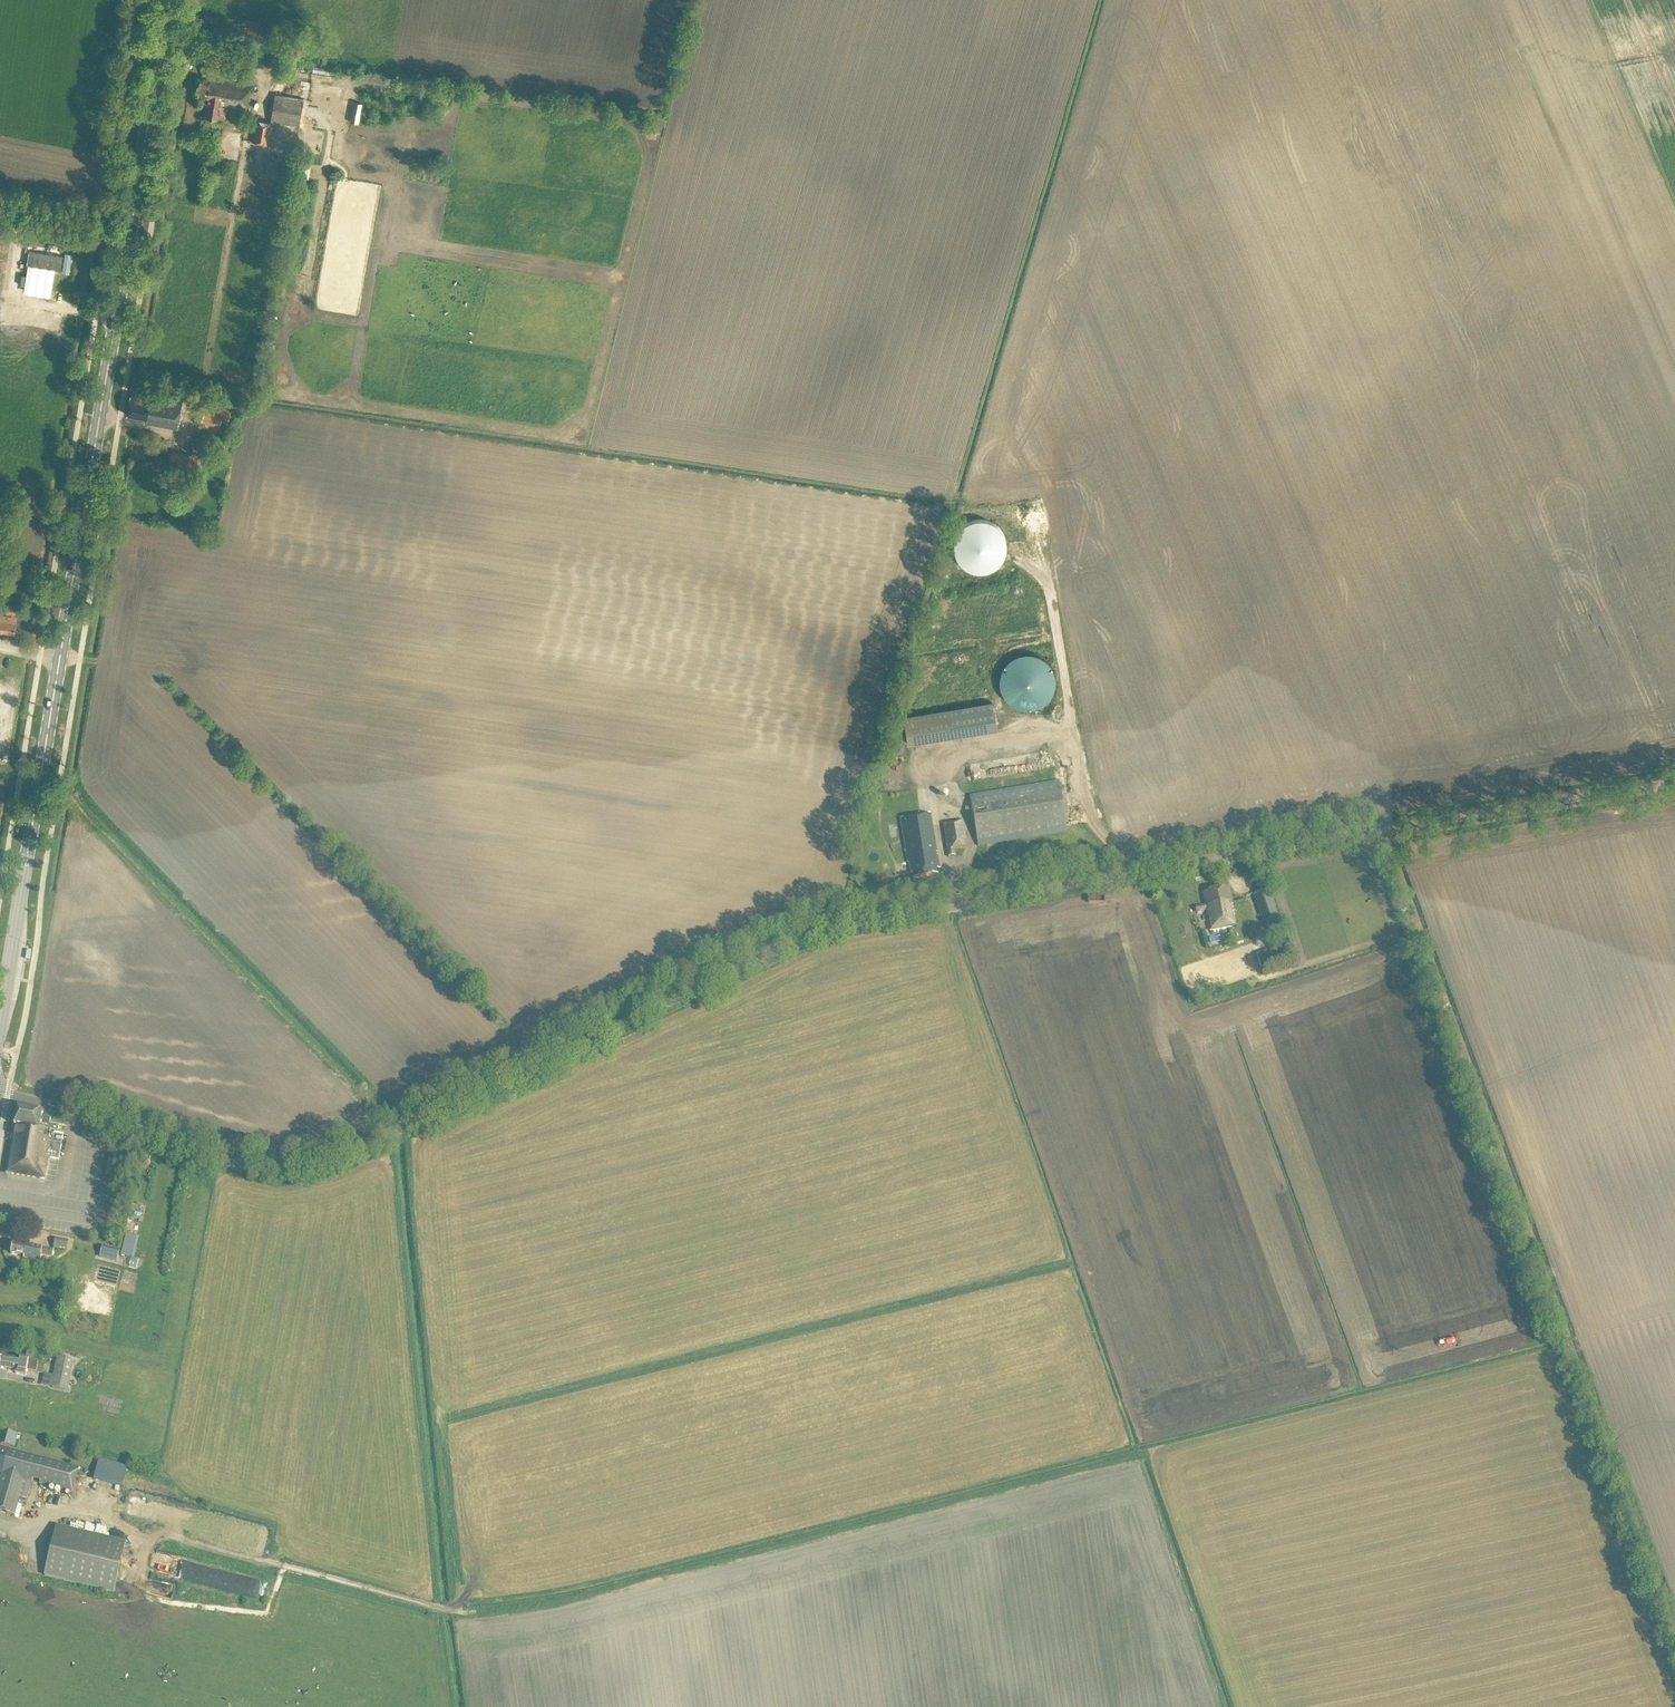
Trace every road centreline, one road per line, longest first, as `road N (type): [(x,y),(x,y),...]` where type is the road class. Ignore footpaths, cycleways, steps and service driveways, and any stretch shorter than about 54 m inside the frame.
road 1 (tertiary): [(1674,778),(810,935),(303,1166),(249,1166),(0,1093)]
road 2 (secondary): [(0,1029),(169,0)]
road 3 (track): [(137,1532),(444,1611),(480,1612),(536,1606),(1130,1457)]
road 4 (track): [(159,57),(659,120)]

